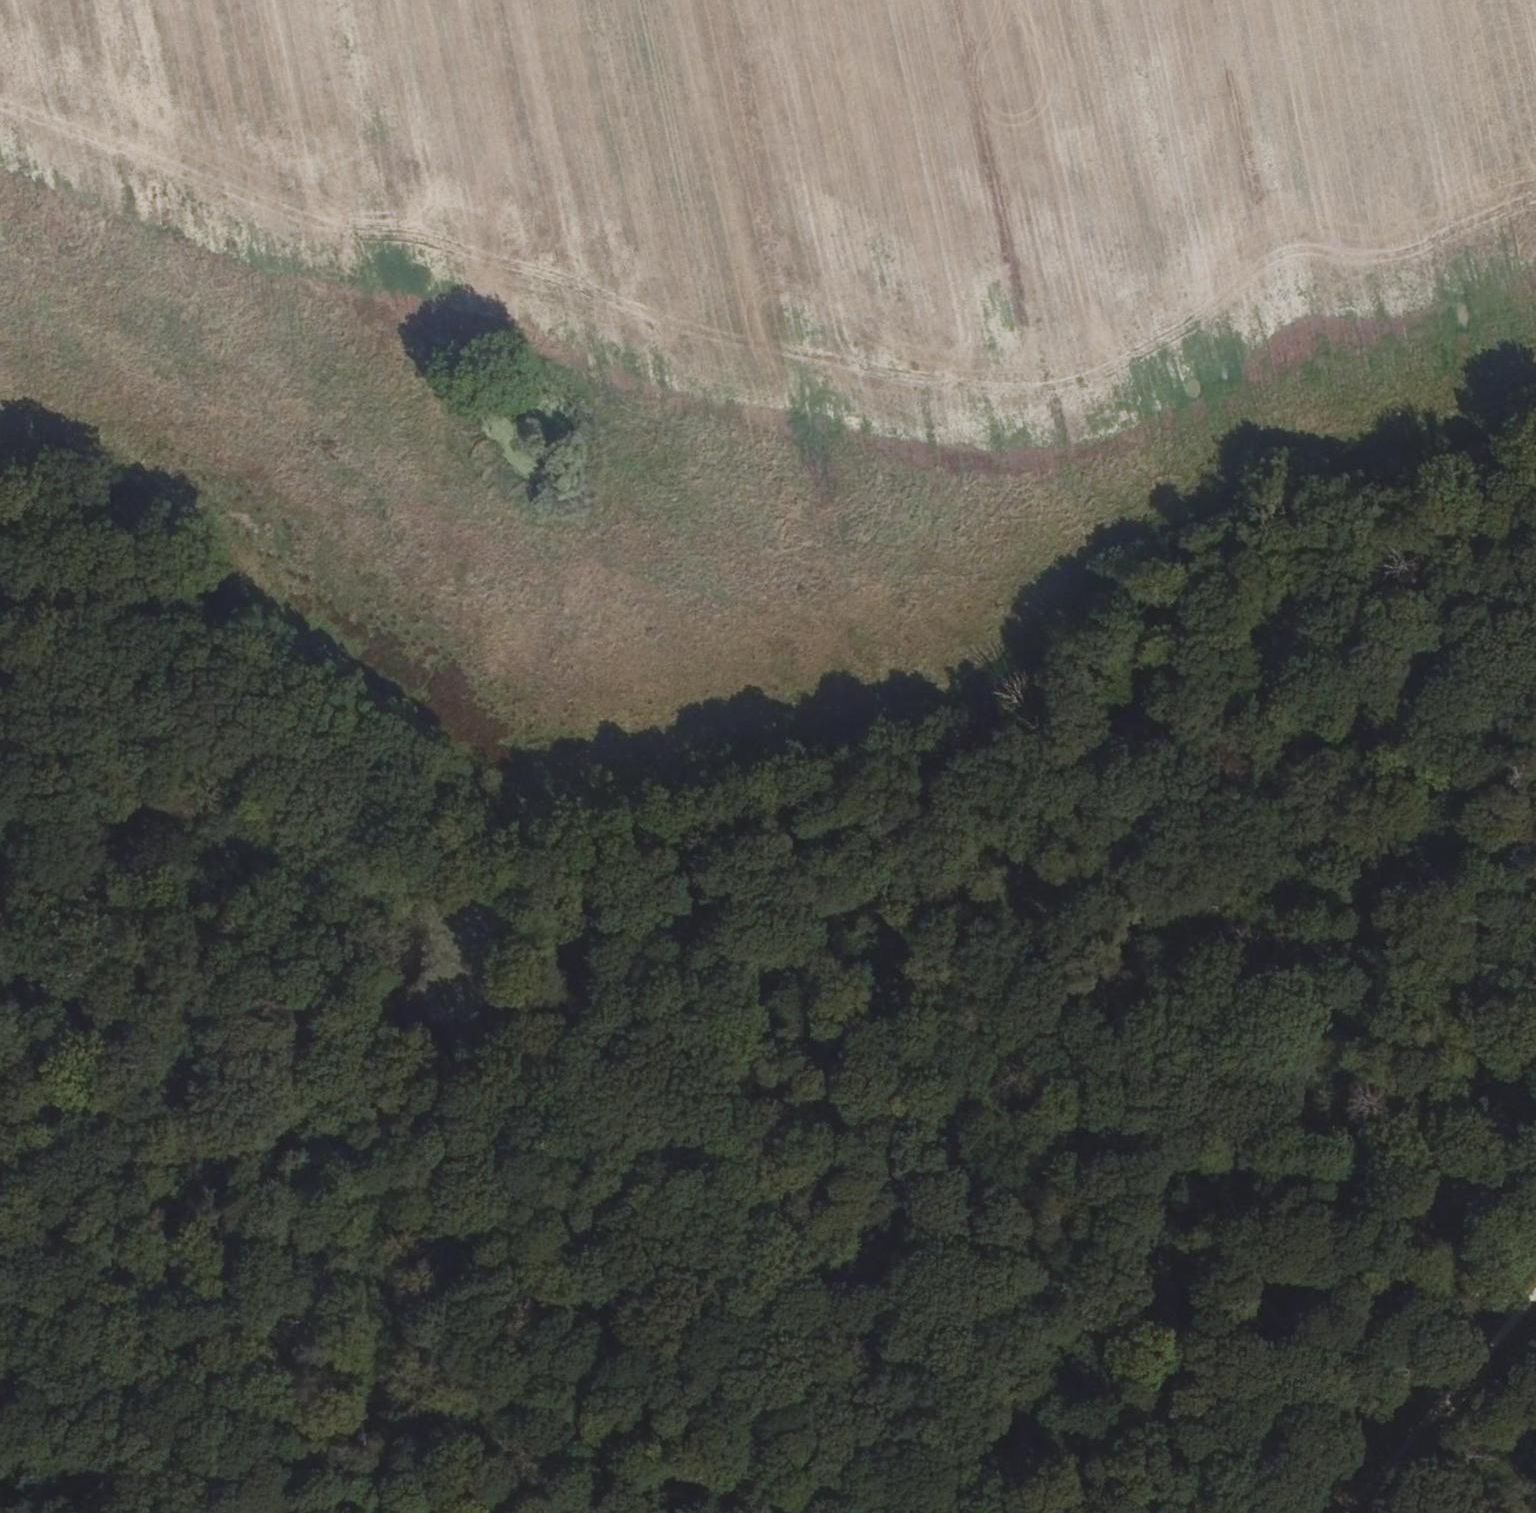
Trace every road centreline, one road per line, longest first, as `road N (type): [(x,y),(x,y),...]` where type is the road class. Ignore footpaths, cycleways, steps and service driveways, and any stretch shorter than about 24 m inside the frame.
road 1 (track): [(1349,1512),(1535,1298)]

